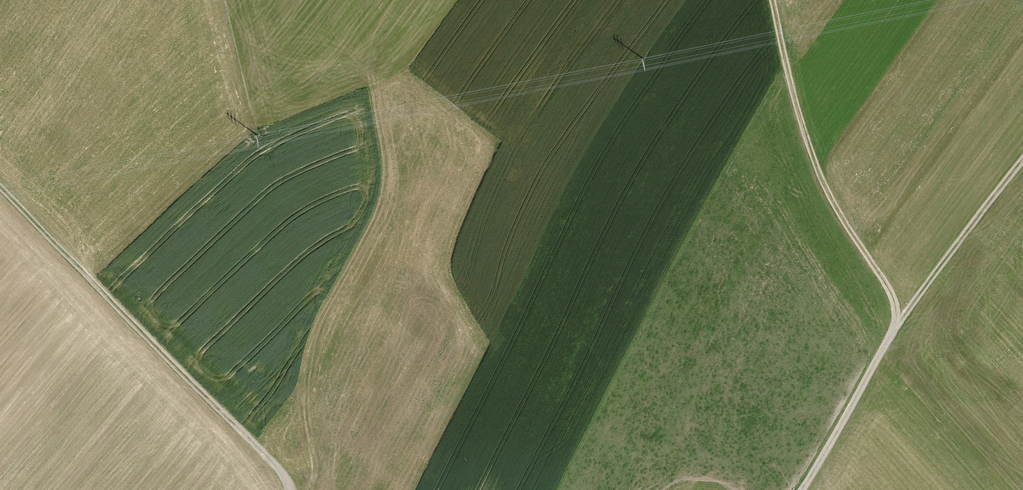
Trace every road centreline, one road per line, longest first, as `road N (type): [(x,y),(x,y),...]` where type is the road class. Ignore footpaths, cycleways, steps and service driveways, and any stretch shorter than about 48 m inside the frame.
road 1 (track): [(769,0),(828,201),(894,305),(894,328),(799,489)]
road 2 (track): [(309,489),(303,357),(362,235),(376,186),(383,89)]
road 3 (track): [(285,489),(274,466),(0,188)]
road 4 (track): [(894,328),(1022,156)]

